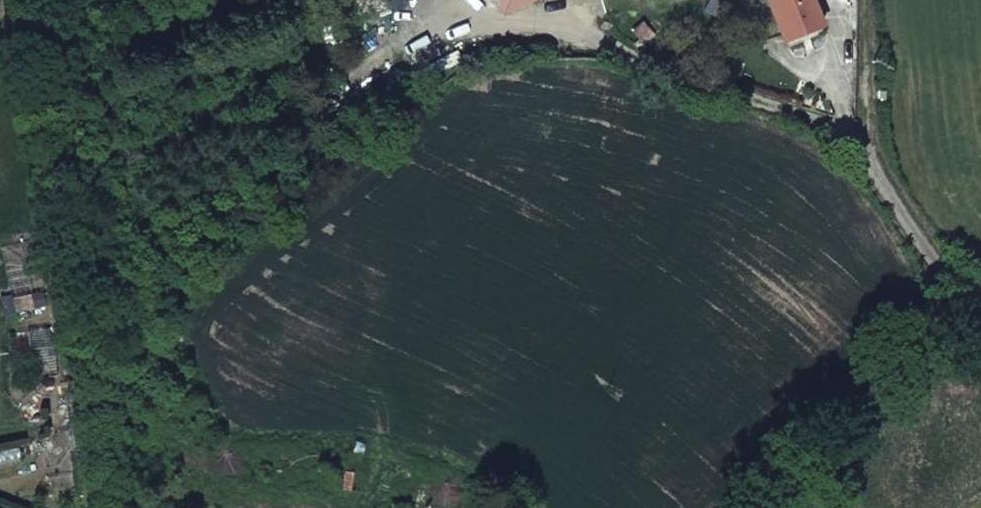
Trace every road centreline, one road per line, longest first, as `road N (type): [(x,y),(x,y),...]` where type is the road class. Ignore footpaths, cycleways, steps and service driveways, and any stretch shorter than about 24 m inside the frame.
road 1 (track): [(763,507),(963,299)]

